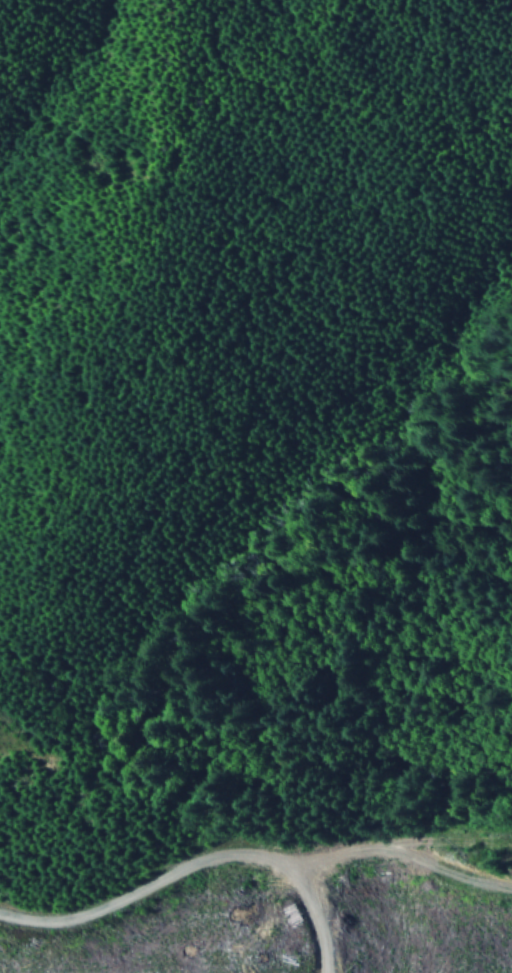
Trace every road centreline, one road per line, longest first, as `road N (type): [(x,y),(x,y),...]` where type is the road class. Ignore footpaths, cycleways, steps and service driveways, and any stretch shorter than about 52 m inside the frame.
road 1 (residential): [(0,915),(137,931),(213,919),(311,942),(358,919),(427,937),(470,972)]

